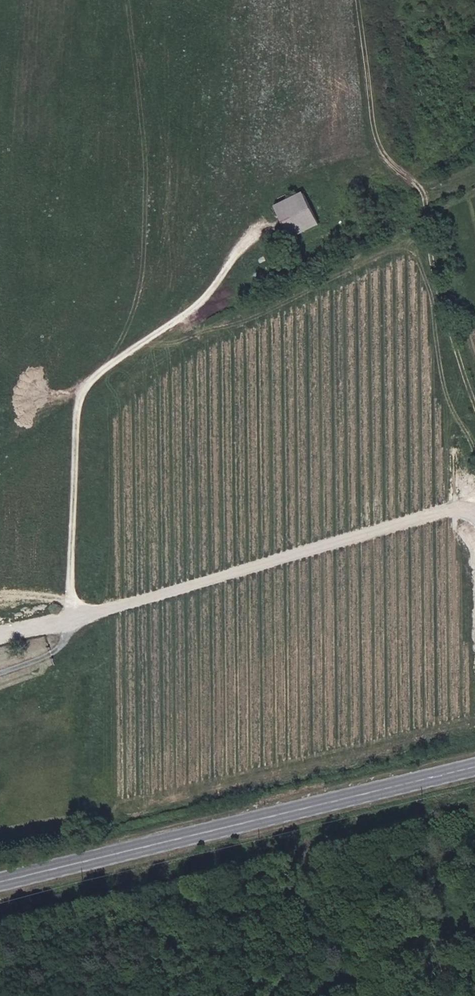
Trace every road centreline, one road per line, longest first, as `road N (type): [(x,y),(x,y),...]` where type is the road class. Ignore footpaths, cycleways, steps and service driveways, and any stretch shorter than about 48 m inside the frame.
road 1 (track): [(0,642),(474,506)]
road 2 (primary): [(0,883),(474,769)]

